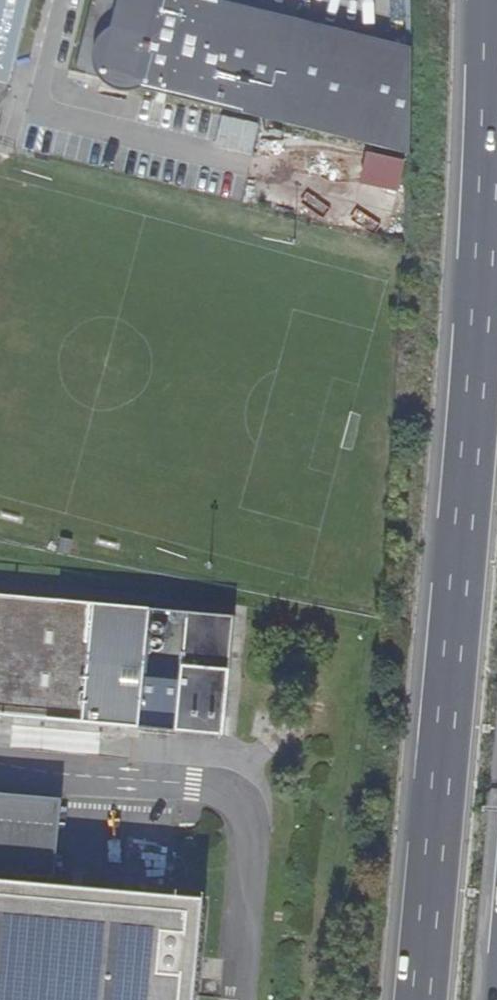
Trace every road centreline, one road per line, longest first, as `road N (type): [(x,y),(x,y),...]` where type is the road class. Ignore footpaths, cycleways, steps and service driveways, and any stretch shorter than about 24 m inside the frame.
road 1 (motorway): [(492,0),(478,355),(420,999)]

